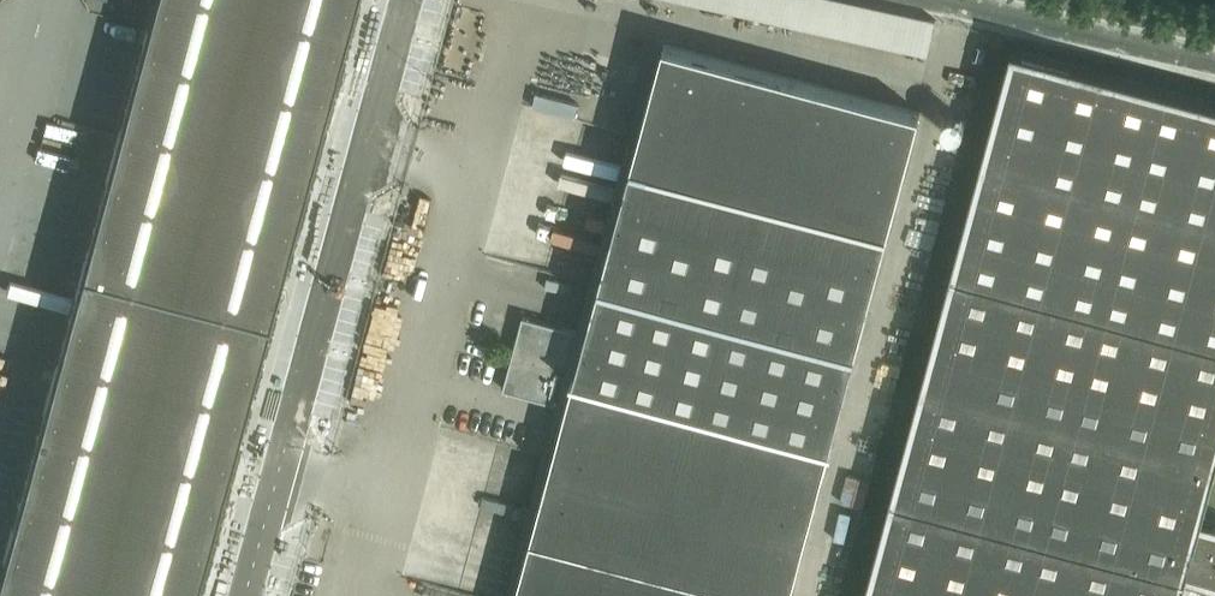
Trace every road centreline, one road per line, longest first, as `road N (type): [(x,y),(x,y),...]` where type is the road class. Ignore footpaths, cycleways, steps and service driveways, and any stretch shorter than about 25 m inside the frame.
road 1 (unclassified): [(249,595),(422,0)]
road 2 (unclassified): [(911,0),(1214,64)]

